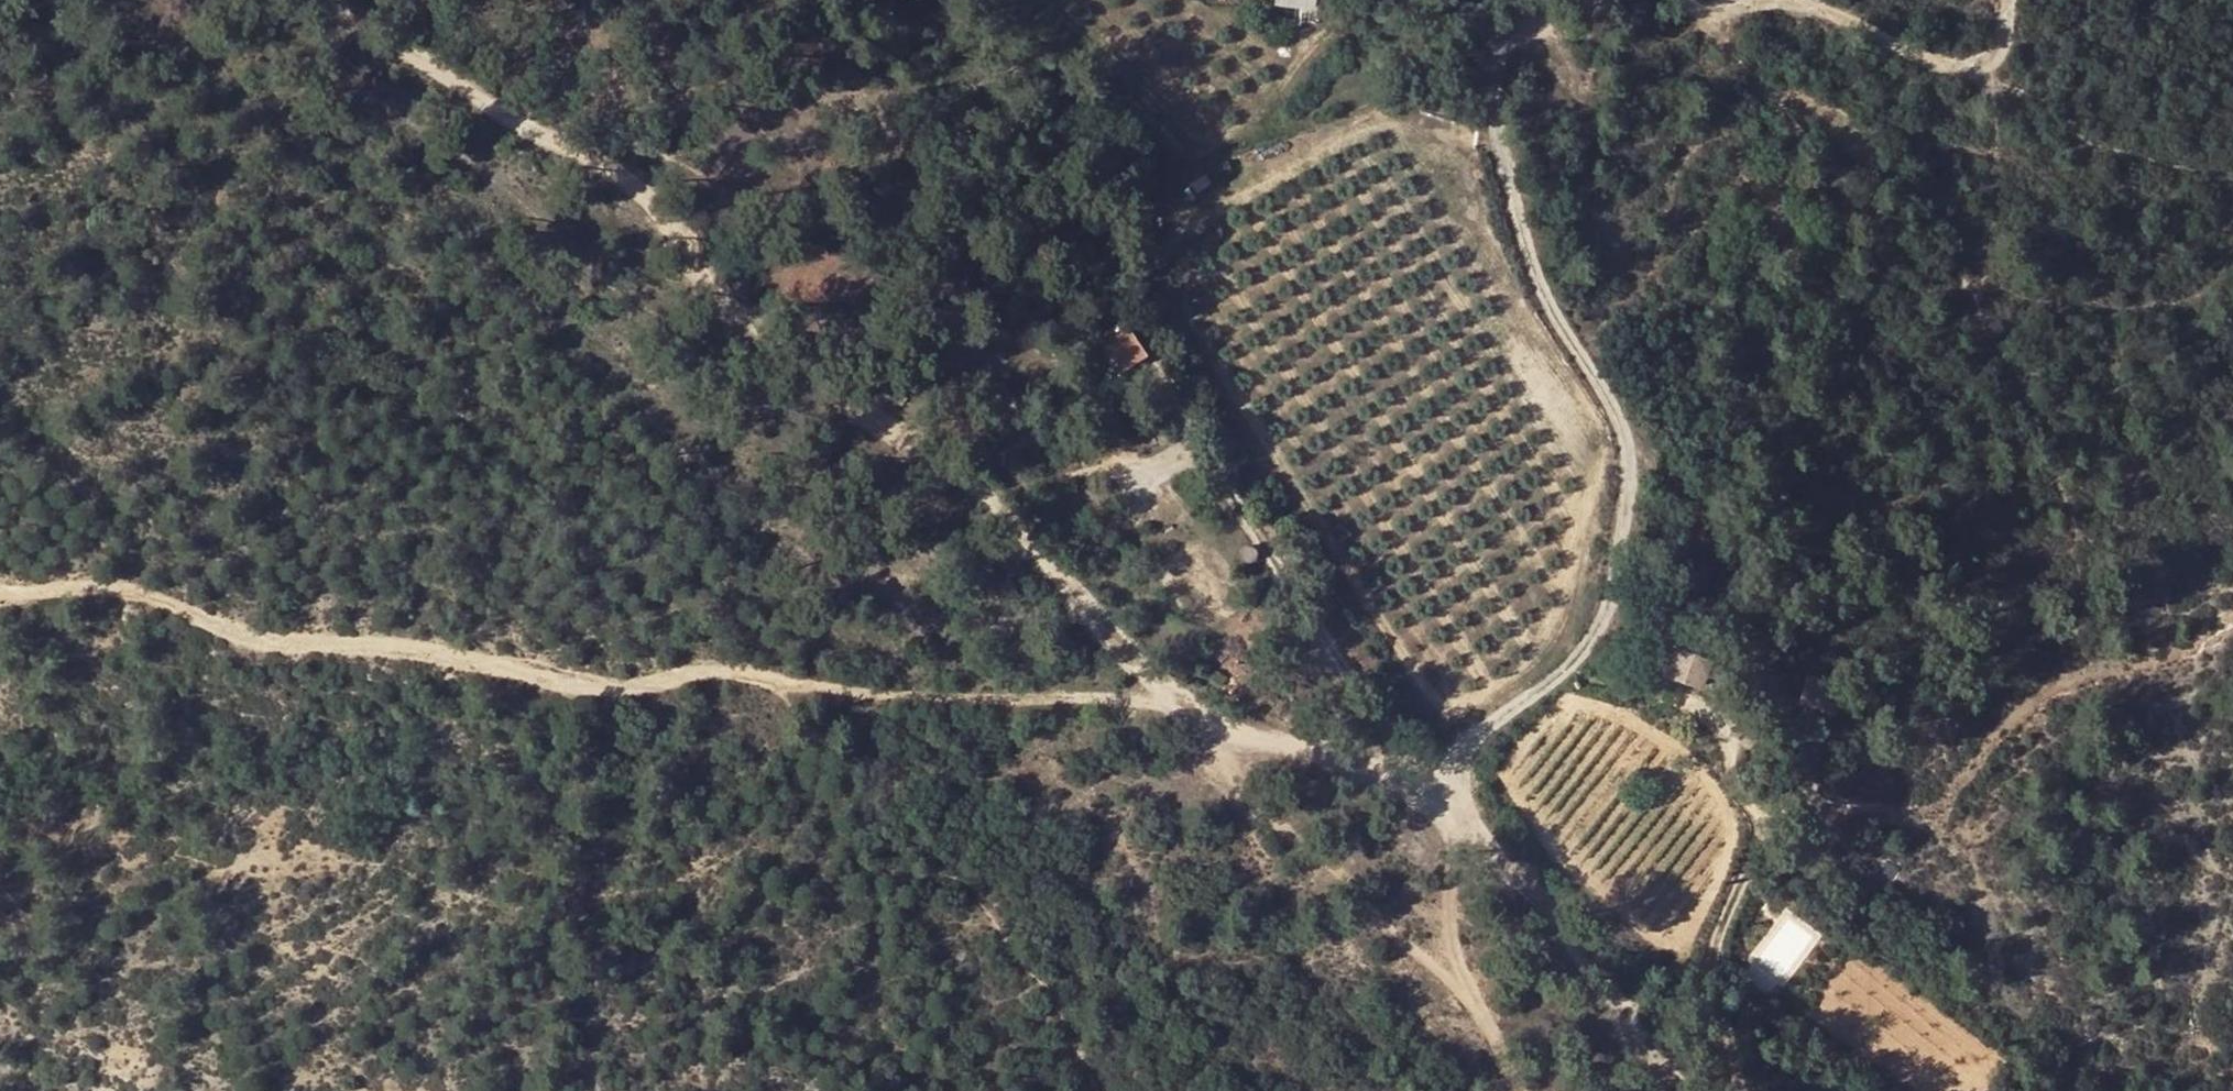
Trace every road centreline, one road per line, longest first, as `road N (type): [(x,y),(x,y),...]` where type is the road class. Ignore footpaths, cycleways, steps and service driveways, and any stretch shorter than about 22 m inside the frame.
road 1 (track): [(1678,1090),(1583,947),(1454,808),(1177,694),(1026,534),(743,303),(641,182),(448,79),(349,0)]
road 2 (track): [(0,589),(134,592),(287,641),(601,686),(747,677),(1074,704),(1136,700),(1166,683)]

